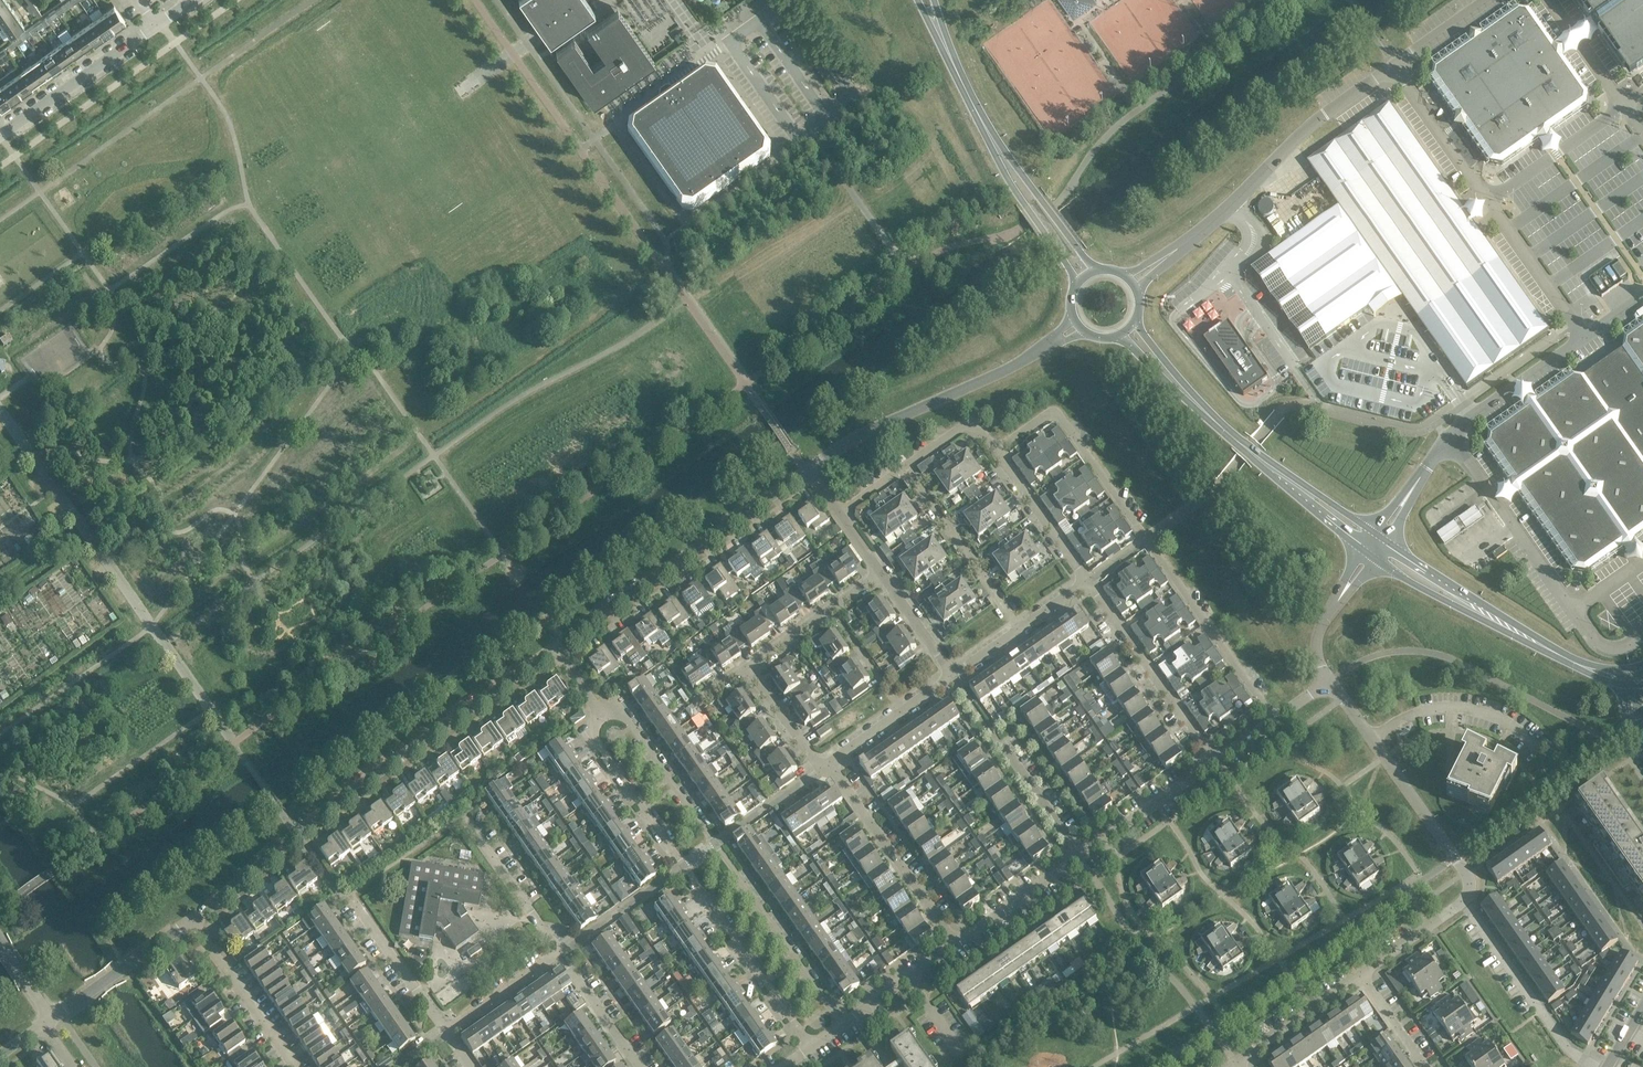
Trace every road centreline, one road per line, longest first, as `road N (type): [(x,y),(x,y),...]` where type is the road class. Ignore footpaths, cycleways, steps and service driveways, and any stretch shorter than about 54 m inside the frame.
road 1 (residential): [(1274,720),(1056,410),(994,449)]
road 2 (residential): [(296,834),(551,647)]
road 3 (residential): [(551,647),(807,468)]
road 4 (unclassified): [(1175,251),(1290,144),(1396,71)]
road 5 (residential): [(807,468),(847,438),(987,381),(1049,343)]
road 6 (unclassified): [(1610,647),(1594,641),(1449,436)]
road 7 (residential): [(1464,902),(1461,867),(1328,683)]
road 8 (residential): [(446,1031),(296,834)]
road 9 (residential): [(1214,762),(1087,581)]
road 10 (residential): [(957,943),(829,764)]
road 11 (residential): [(684,866),(810,1045)]
road 12 (residential): [(841,1022),(716,844)]
road 13 (residential): [(1464,902),(1572,1054),(1593,1066)]
road 14 (residential): [(904,462),(1019,629)]
road 15 (residential): [(0,135),(159,25)]
road 16 (residential): [(716,844),(620,711),(598,713)]
road 17 (residential): [(598,713),(590,731),(684,866)]
road 18 (residential): [(294,1066),(190,920)]
road 19 (residential): [(45,1023),(190,920)]
road 20 (secondary): [(989,136),(1005,179),(1075,286)]
road 21 (secondary): [(1098,270),(989,136)]
road 22 (unclassified): [(1585,338),(1488,199)]
road 23 (unclassified): [(1449,436),(1585,338)]
road 24 (residential): [(1080,860),(1214,762)]
road 25 (residential): [(559,953),(465,819)]
road 26 (unclassified): [(1488,199),(1622,106)]
road 27 (residential): [(1087,581),(994,449)]
road 28 (residential): [(749,666),(881,573)]
road 29 (unclassified): [(1488,199),(1396,71)]
road 30 (secondary): [(1369,554),(1418,587),(1504,625)]
road 31 (residential): [(1237,1065),(1360,976)]
road 32 (residential): [(829,764),(952,676)]
road 33 (secondary): [(1504,625),(1380,539)]
road 34 (residential): [(957,943),(1080,860)]
road 35 (residential): [(1328,683),(1319,632),(1369,554)]
road 36 (residential): [(1080,860),(1001,743)]
road 37 (residential): [(841,1022),(957,943)]
road 38 (residential): [(640,1066),(559,953)]
road 39 (residential): [(446,1031),(559,953)]
road 40 (residential): [(190,920),(296,834)]
road 41 (secondary): [(1267,467),(1369,554)]
road 42 (secondary): [(1380,539),(1267,467)]
road 43 (unclassified): [(1547,0),(1622,106)]
road 44 (residential): [(1360,976),(1464,902)]
road 45 (residential): [(820,770),(749,666)]
road 46 (residential): [(952,676),(881,573)]
road 47 (unclassified): [(1380,539),(1449,436)]
road 48 (unclassified): [(1396,71),(1495,0)]

